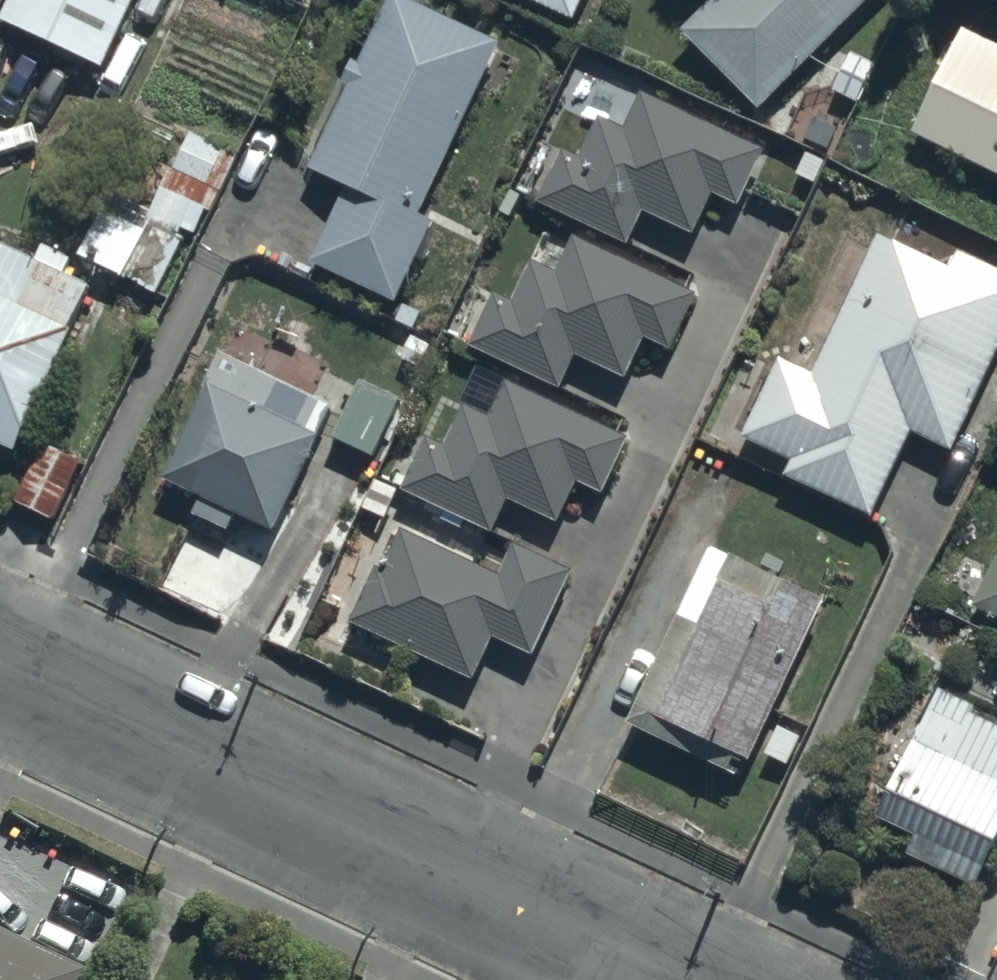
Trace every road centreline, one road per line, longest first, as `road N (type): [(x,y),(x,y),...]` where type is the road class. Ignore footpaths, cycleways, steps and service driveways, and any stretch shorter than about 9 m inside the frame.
road 1 (residential): [(0,663),(673,979)]

